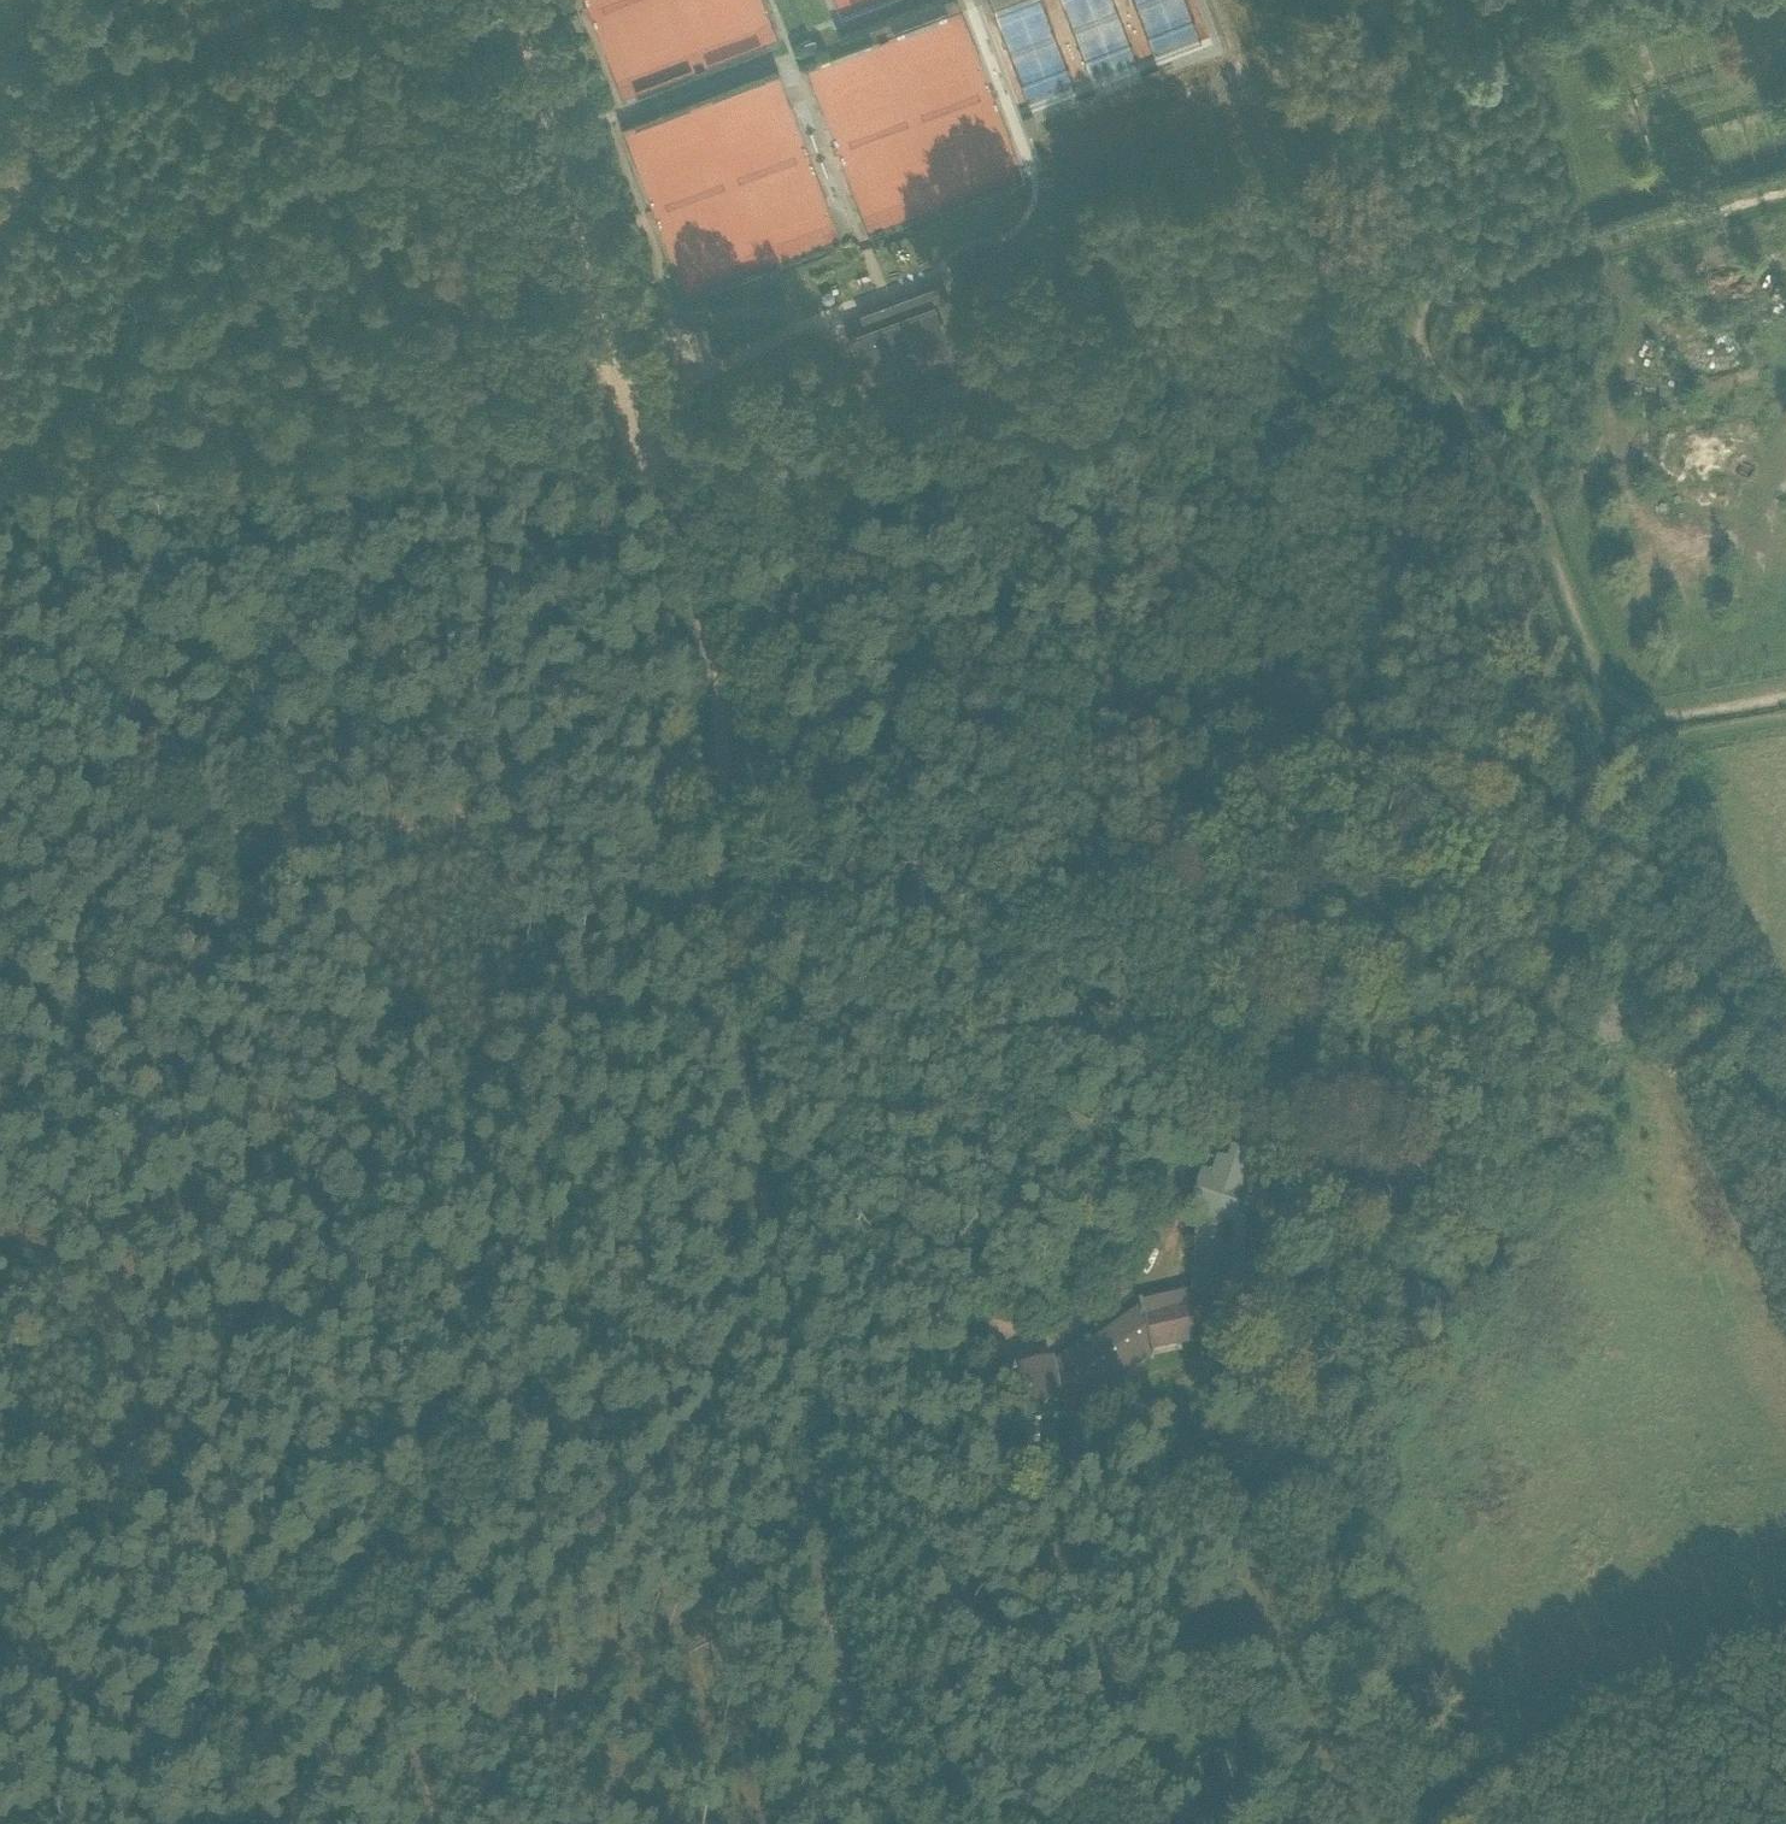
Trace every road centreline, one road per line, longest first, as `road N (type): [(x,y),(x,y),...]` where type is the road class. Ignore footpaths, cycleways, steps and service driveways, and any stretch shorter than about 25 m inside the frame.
road 1 (track): [(844,1823),(853,1683),(733,942),(725,881),(732,807)]
road 2 (track): [(725,881),(0,1568)]
road 3 (track): [(1785,195),(1450,286),(1418,323),(1426,366),(1522,472),(1612,686),(1662,715),(1785,699)]
road 4 (unclassified): [(732,807),(717,693),(687,576),(512,0)]
road 5 (track): [(0,238),(54,98),(90,70),(321,0)]

